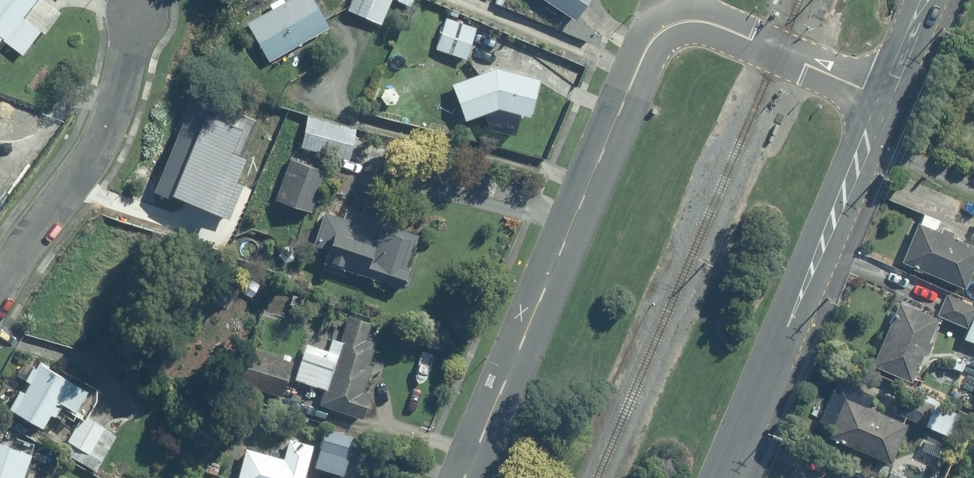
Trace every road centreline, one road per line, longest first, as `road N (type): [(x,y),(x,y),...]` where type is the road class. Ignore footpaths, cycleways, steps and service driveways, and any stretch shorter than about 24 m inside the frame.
road 1 (residential): [(461,477),(639,59),(665,28),(705,22),(881,96)]
road 2 (unclassified): [(881,96),(719,477)]
road 3 (residential): [(0,297),(116,106),(134,18)]

